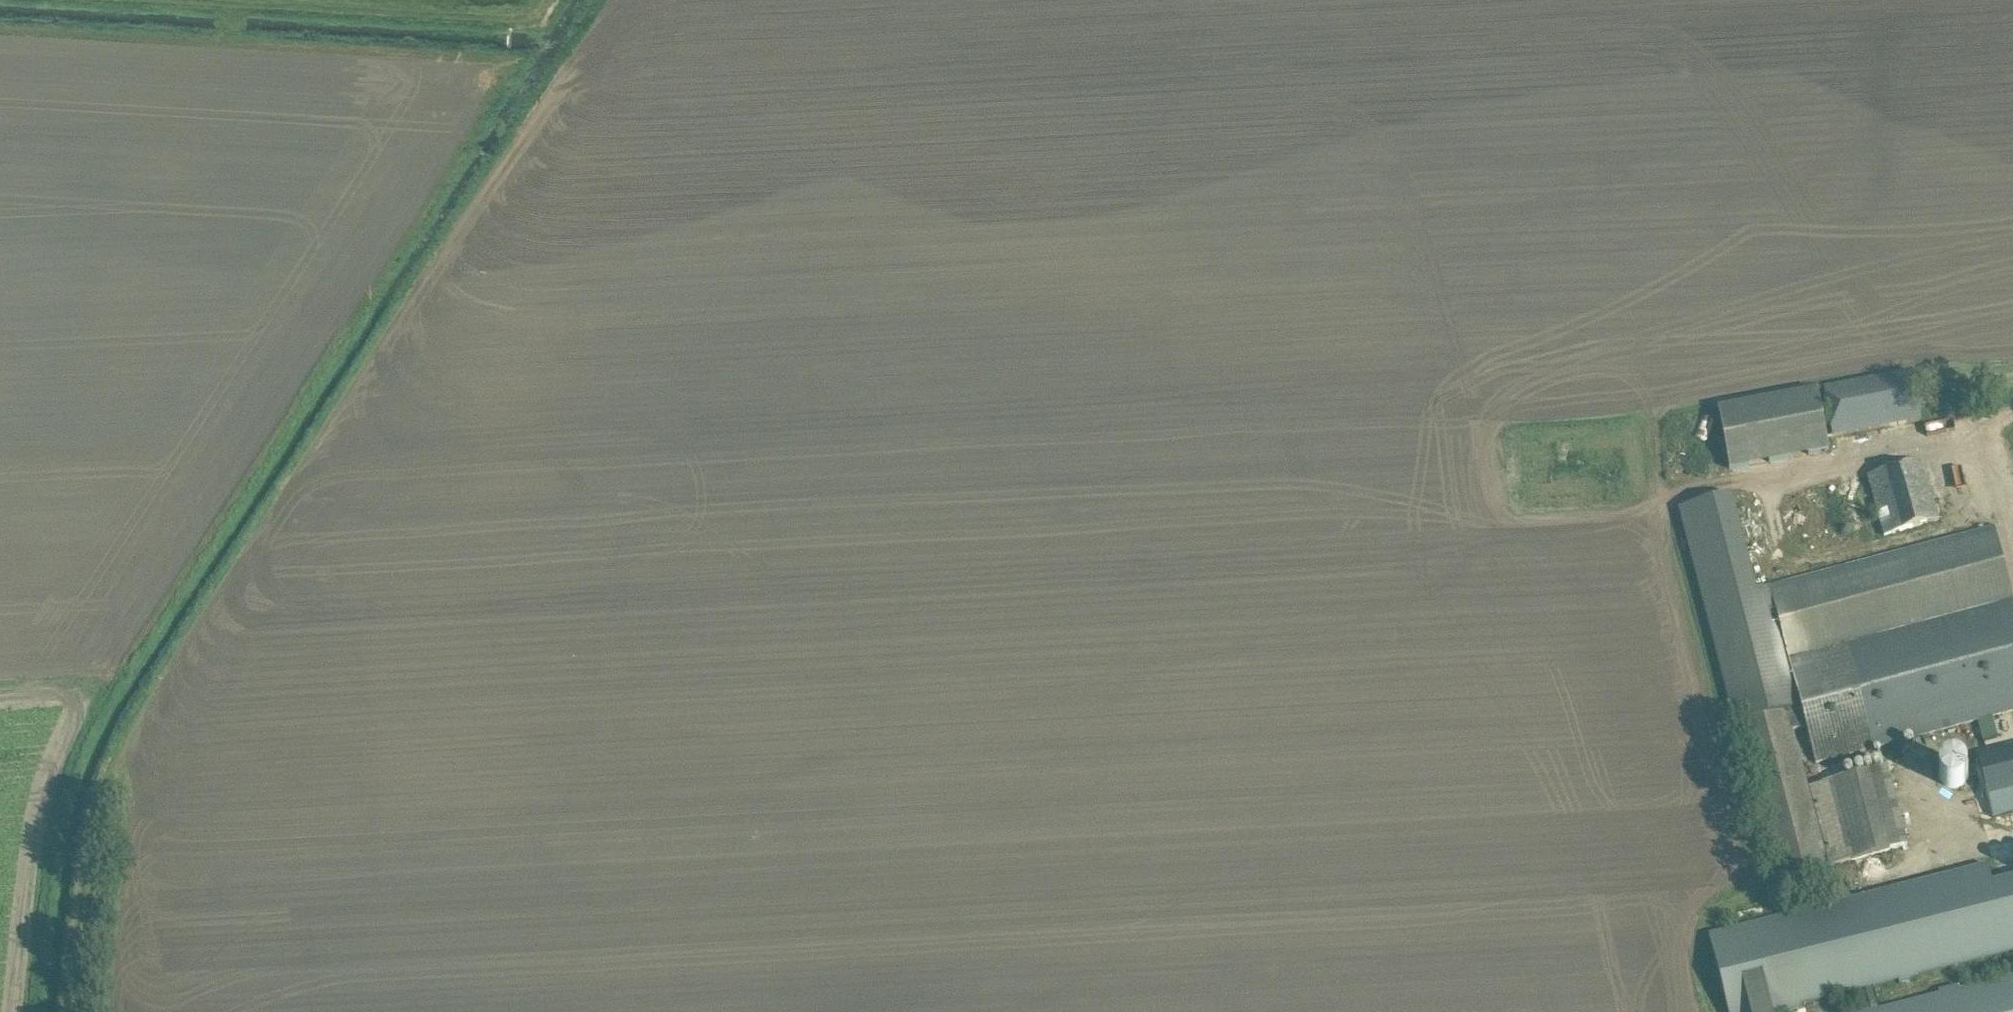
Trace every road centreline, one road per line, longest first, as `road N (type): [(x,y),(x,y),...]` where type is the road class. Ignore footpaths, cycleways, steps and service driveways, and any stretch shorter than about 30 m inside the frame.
road 1 (track): [(62,1011),(85,825)]

